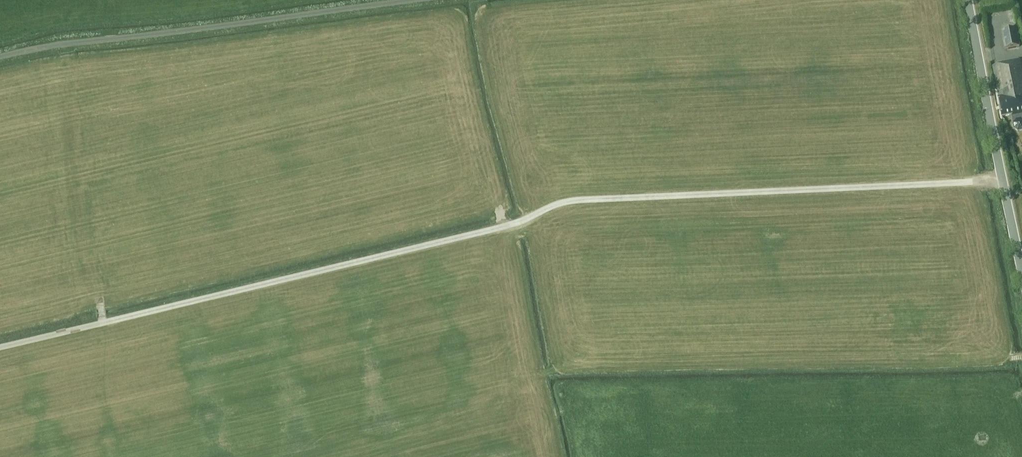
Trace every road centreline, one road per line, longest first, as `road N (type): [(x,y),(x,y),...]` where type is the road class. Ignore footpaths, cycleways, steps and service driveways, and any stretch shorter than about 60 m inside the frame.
road 1 (unclassified): [(1021,262),(970,0)]

